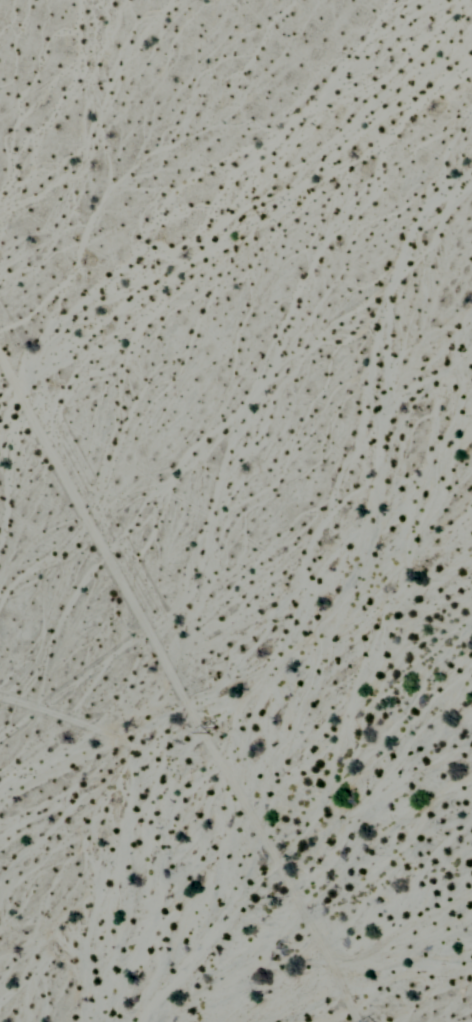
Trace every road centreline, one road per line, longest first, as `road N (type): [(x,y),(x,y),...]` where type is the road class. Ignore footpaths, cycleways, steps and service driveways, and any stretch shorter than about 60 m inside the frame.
road 1 (track): [(471,849),(213,759),(0,361)]

